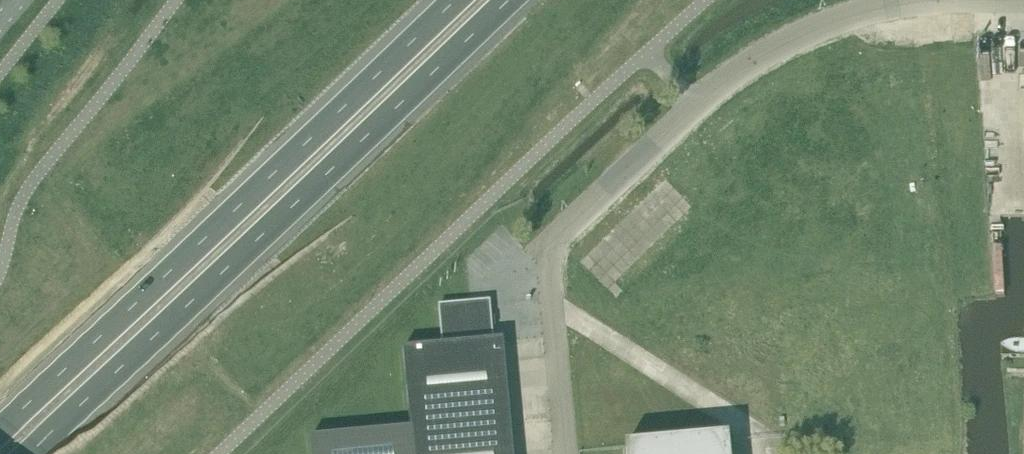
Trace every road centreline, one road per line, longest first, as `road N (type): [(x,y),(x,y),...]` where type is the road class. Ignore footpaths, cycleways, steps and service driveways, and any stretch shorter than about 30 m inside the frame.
road 1 (unclassified): [(567,453),(552,259),(559,237),(758,57),(876,10),(956,0)]
road 2 (trunk): [(24,453),(508,0)]
road 3 (trunk): [(455,0),(0,427)]

